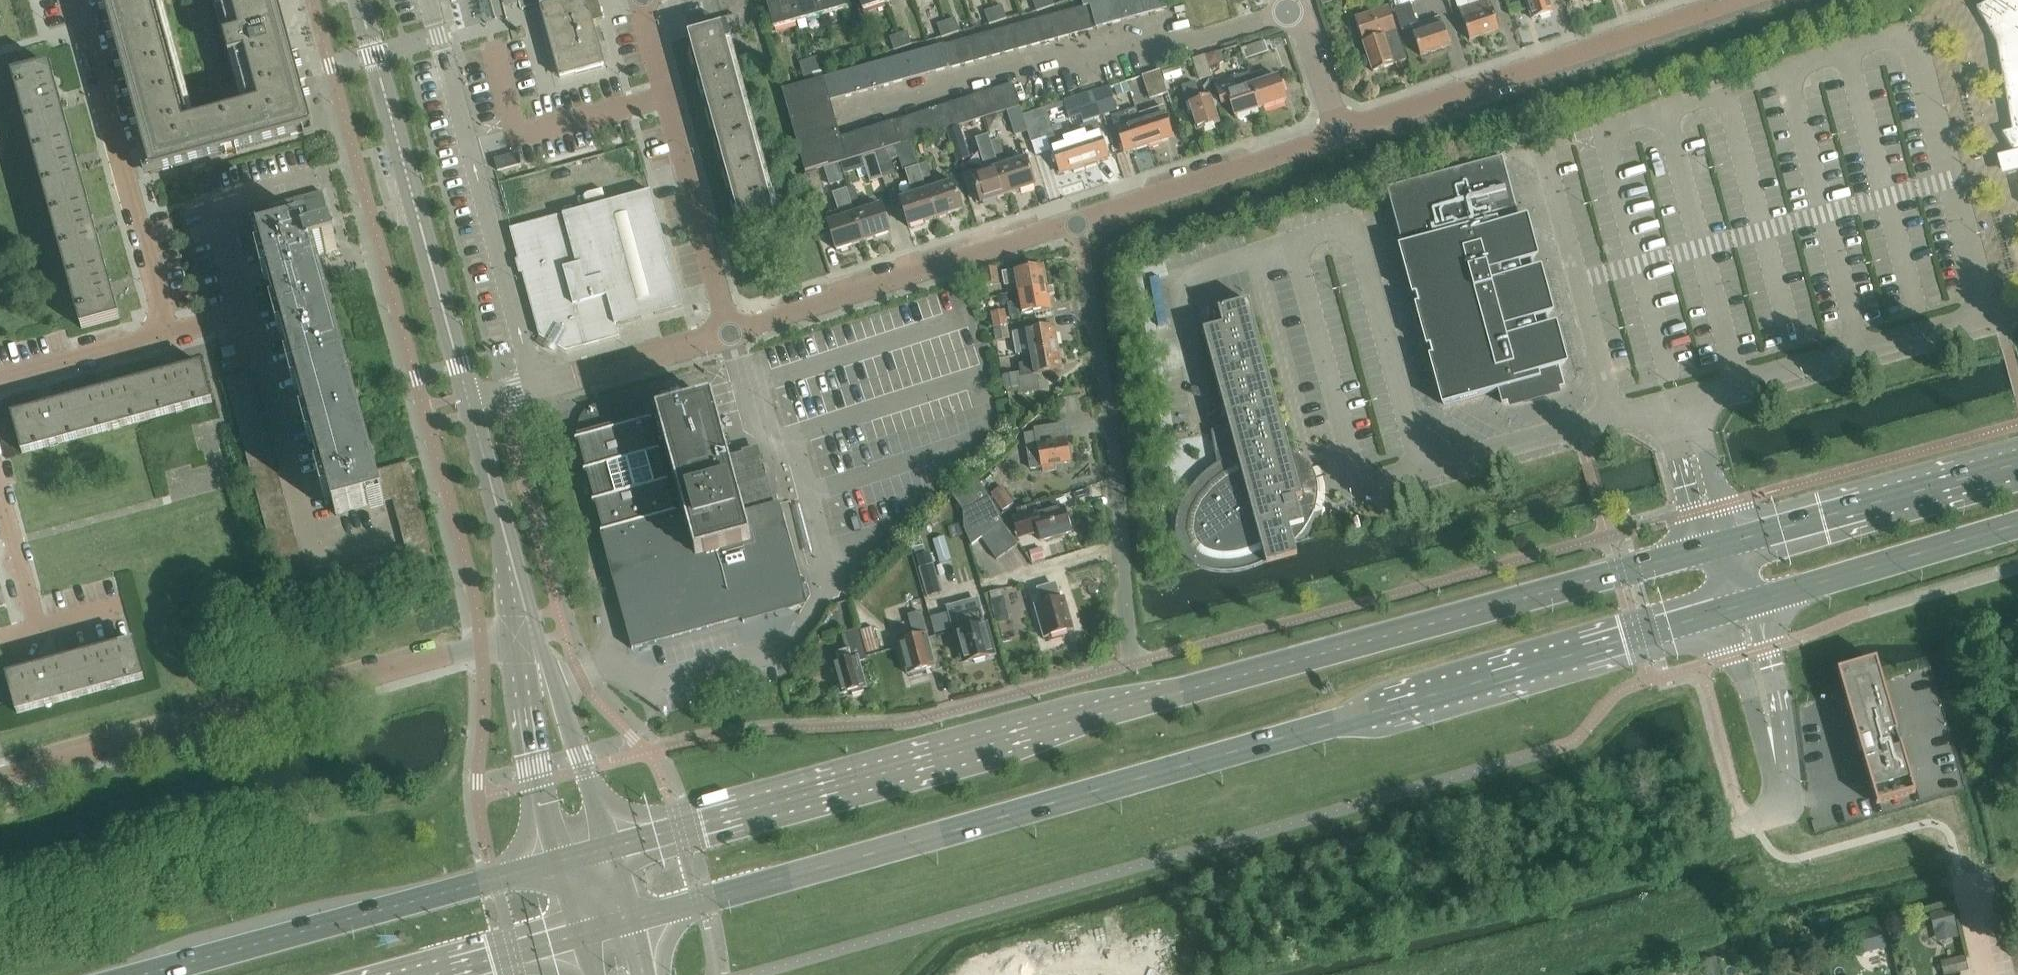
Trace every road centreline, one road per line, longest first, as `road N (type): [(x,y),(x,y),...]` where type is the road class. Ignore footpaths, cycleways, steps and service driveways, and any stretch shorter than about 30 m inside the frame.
road 1 (primary): [(1704,551),(612,853)]
road 2 (primary): [(634,924),(1723,614)]
road 3 (unclassified): [(0,779),(525,634)]
road 4 (residential): [(852,115),(1044,62),(1084,69),(1297,13)]
road 5 (residential): [(1130,669),(1106,404),(1076,222)]
road 6 (primary): [(567,865),(146,974)]
road 7 (tertiary): [(471,405),(359,0)]
road 8 (residential): [(1340,131),(1737,0)]
road 9 (residential): [(536,387),(429,0)]
road 10 (residential): [(735,327),(1076,222)]
road 11 (residential): [(166,334),(76,0)]
road 12 (residential): [(735,327),(647,0)]
road 13 (primary): [(2017,468),(1740,542)]
road 14 (residential): [(1076,222),(1340,131)]
road 15 (primary): [(1757,604),(2017,532)]
road 16 (tertiary): [(612,853),(587,770),(525,634)]
road 17 (tertiary): [(525,634),(541,783),(567,865)]
road 18 (tertiary): [(525,634),(471,405)]
road 19 (residential): [(111,610),(38,632),(0,505)]
road 20 (residential): [(536,387),(735,327)]
road 21 (residential): [(0,381),(166,334)]
road 22 (unclassified): [(1774,753),(1780,708),(1757,604)]
road 23 (unclassified): [(1723,614),(1774,753)]
road 24 (primary): [(454,974),(588,937)]
road 25 (unclassified): [(1740,542),(1706,456),(1685,430)]
road 26 (residential): [(1340,131),(1297,13)]
road 27 (unclassified): [(1685,430),(1683,461),(1704,551)]

